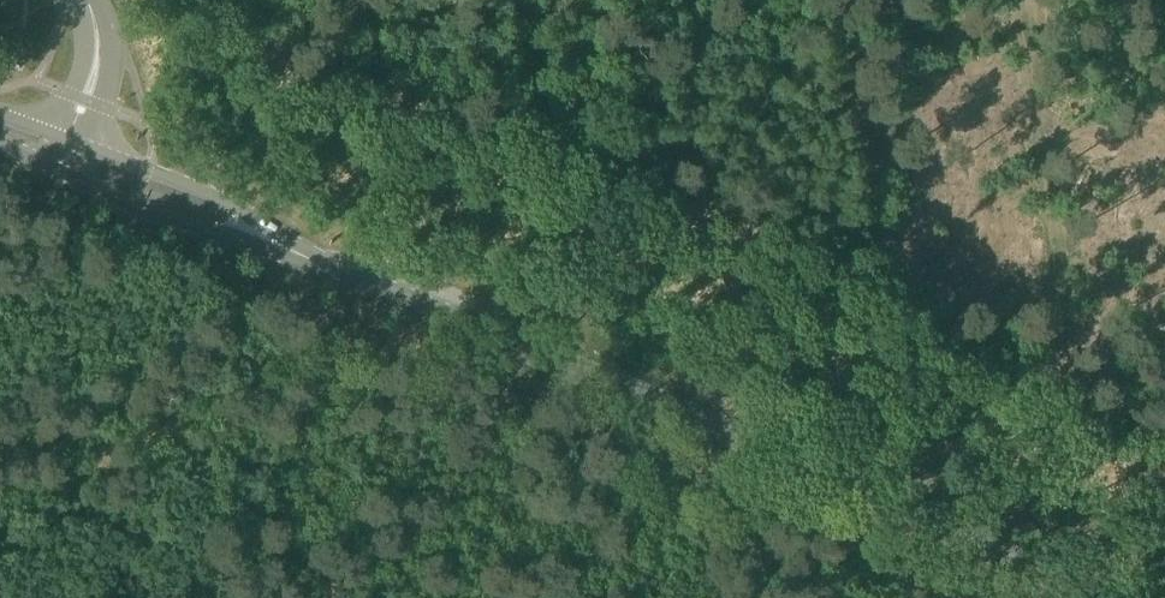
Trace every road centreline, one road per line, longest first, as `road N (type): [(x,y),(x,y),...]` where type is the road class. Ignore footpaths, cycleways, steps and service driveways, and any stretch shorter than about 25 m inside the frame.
road 1 (secondary): [(1124,597),(61,154)]
road 2 (track): [(1094,585),(1032,0)]
road 3 (track): [(572,369),(581,346),(525,0)]
road 4 (unclassified): [(61,154),(98,54),(85,0)]

